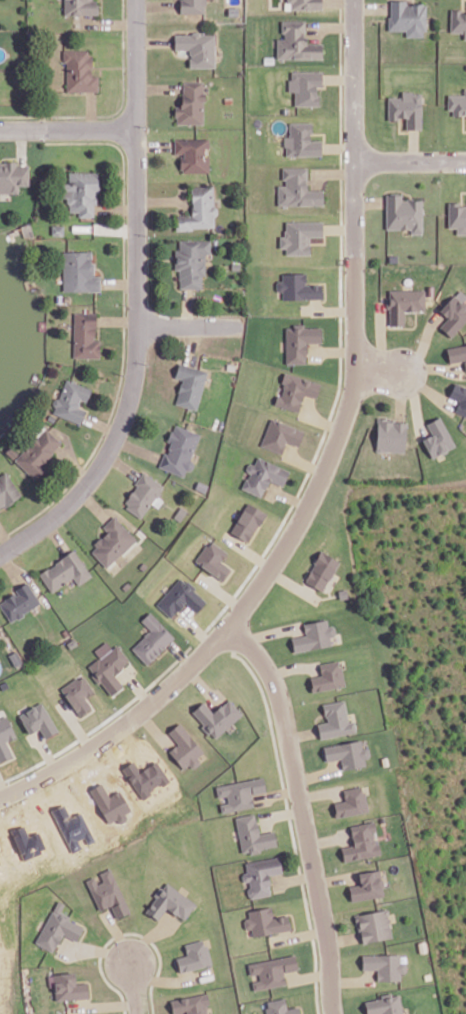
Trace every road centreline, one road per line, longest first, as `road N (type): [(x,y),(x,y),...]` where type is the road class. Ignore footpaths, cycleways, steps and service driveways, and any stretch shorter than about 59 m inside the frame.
road 1 (residential): [(128,720),(246,604),(294,531),(348,408),(355,370),(353,0)]
road 2 (residential): [(0,554),(81,491),(107,455),(131,393),(138,324),(137,0)]
road 3 (residential): [(226,628),(261,660),(283,712),(328,941),(333,1013)]
road 4 (residential): [(128,720),(0,796)]
road 5 (residential): [(136,128),(0,128)]

